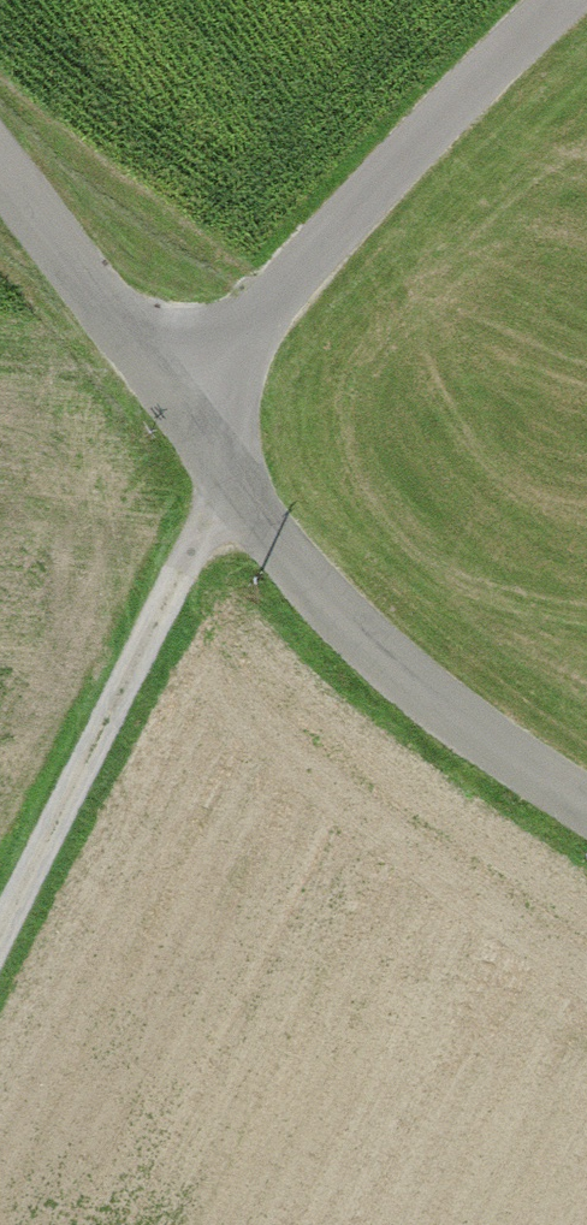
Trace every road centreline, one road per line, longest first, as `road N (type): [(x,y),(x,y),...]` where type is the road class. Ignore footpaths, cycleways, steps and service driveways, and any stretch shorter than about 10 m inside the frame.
road 1 (unclassified): [(191,409),(420,132),(583,0)]
road 2 (tertiary): [(586,807),(522,764),(229,463),(191,409)]
road 3 (track): [(0,927),(229,463)]
road 4 (tertiary): [(191,409),(0,157)]

